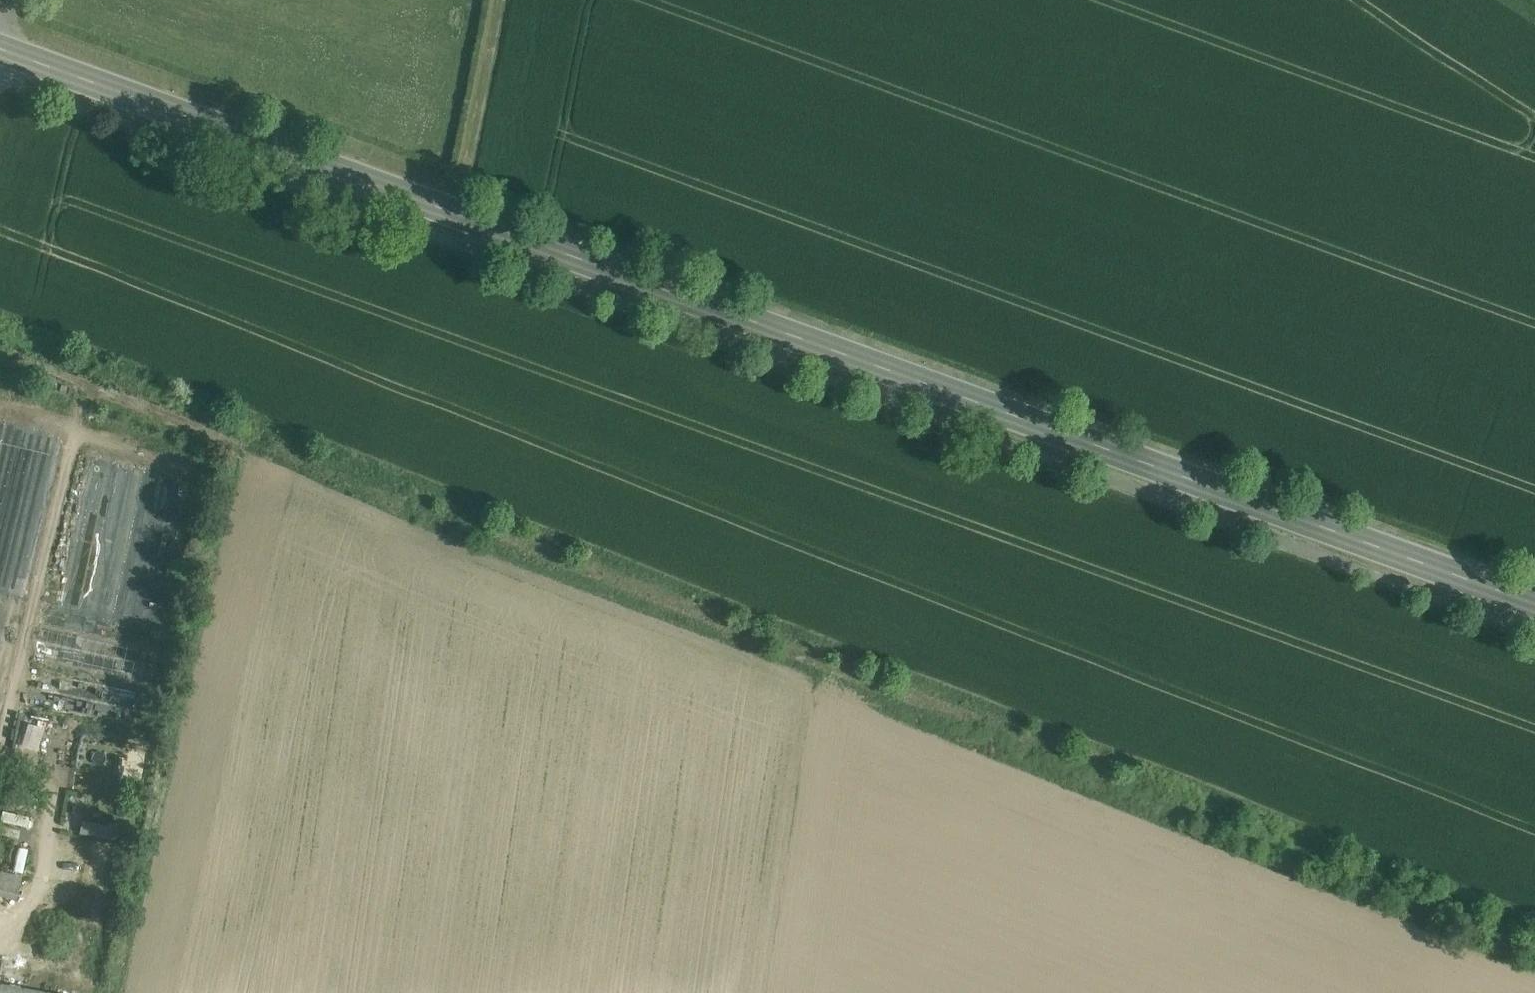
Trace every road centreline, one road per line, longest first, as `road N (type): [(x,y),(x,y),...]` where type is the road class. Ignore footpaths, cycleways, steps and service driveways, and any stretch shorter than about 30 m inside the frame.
road 1 (primary): [(0,48),(1534,600)]

